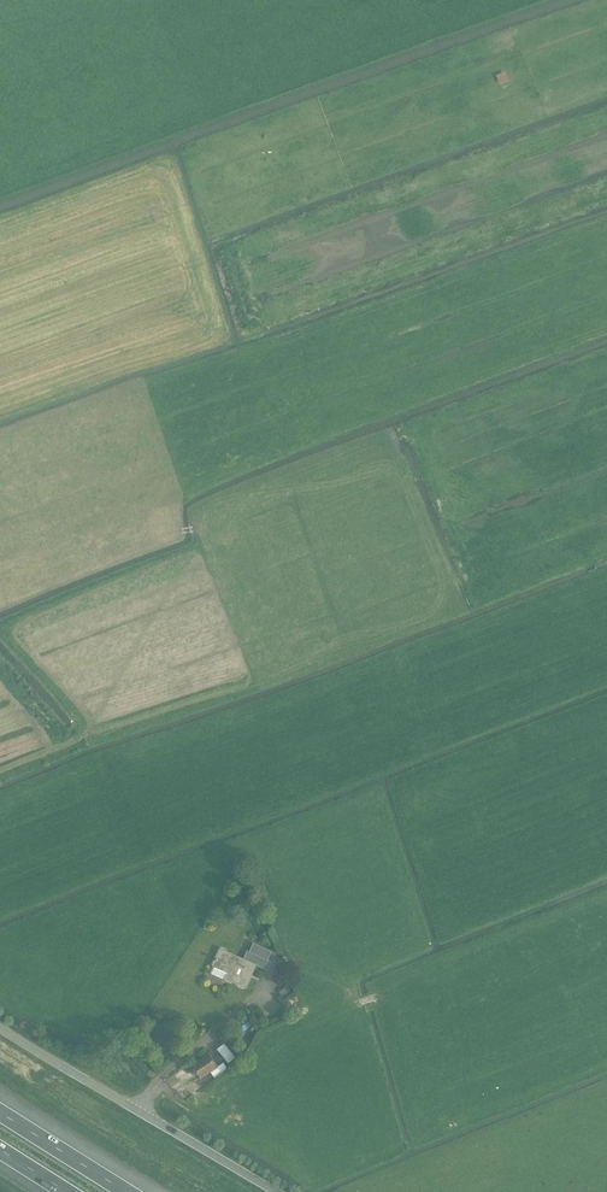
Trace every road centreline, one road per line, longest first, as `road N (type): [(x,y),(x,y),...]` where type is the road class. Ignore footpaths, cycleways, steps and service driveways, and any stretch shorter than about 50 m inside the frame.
road 1 (unclassified): [(274,1191),(0,1029)]
road 2 (motorway): [(126,1191),(0,1110)]

